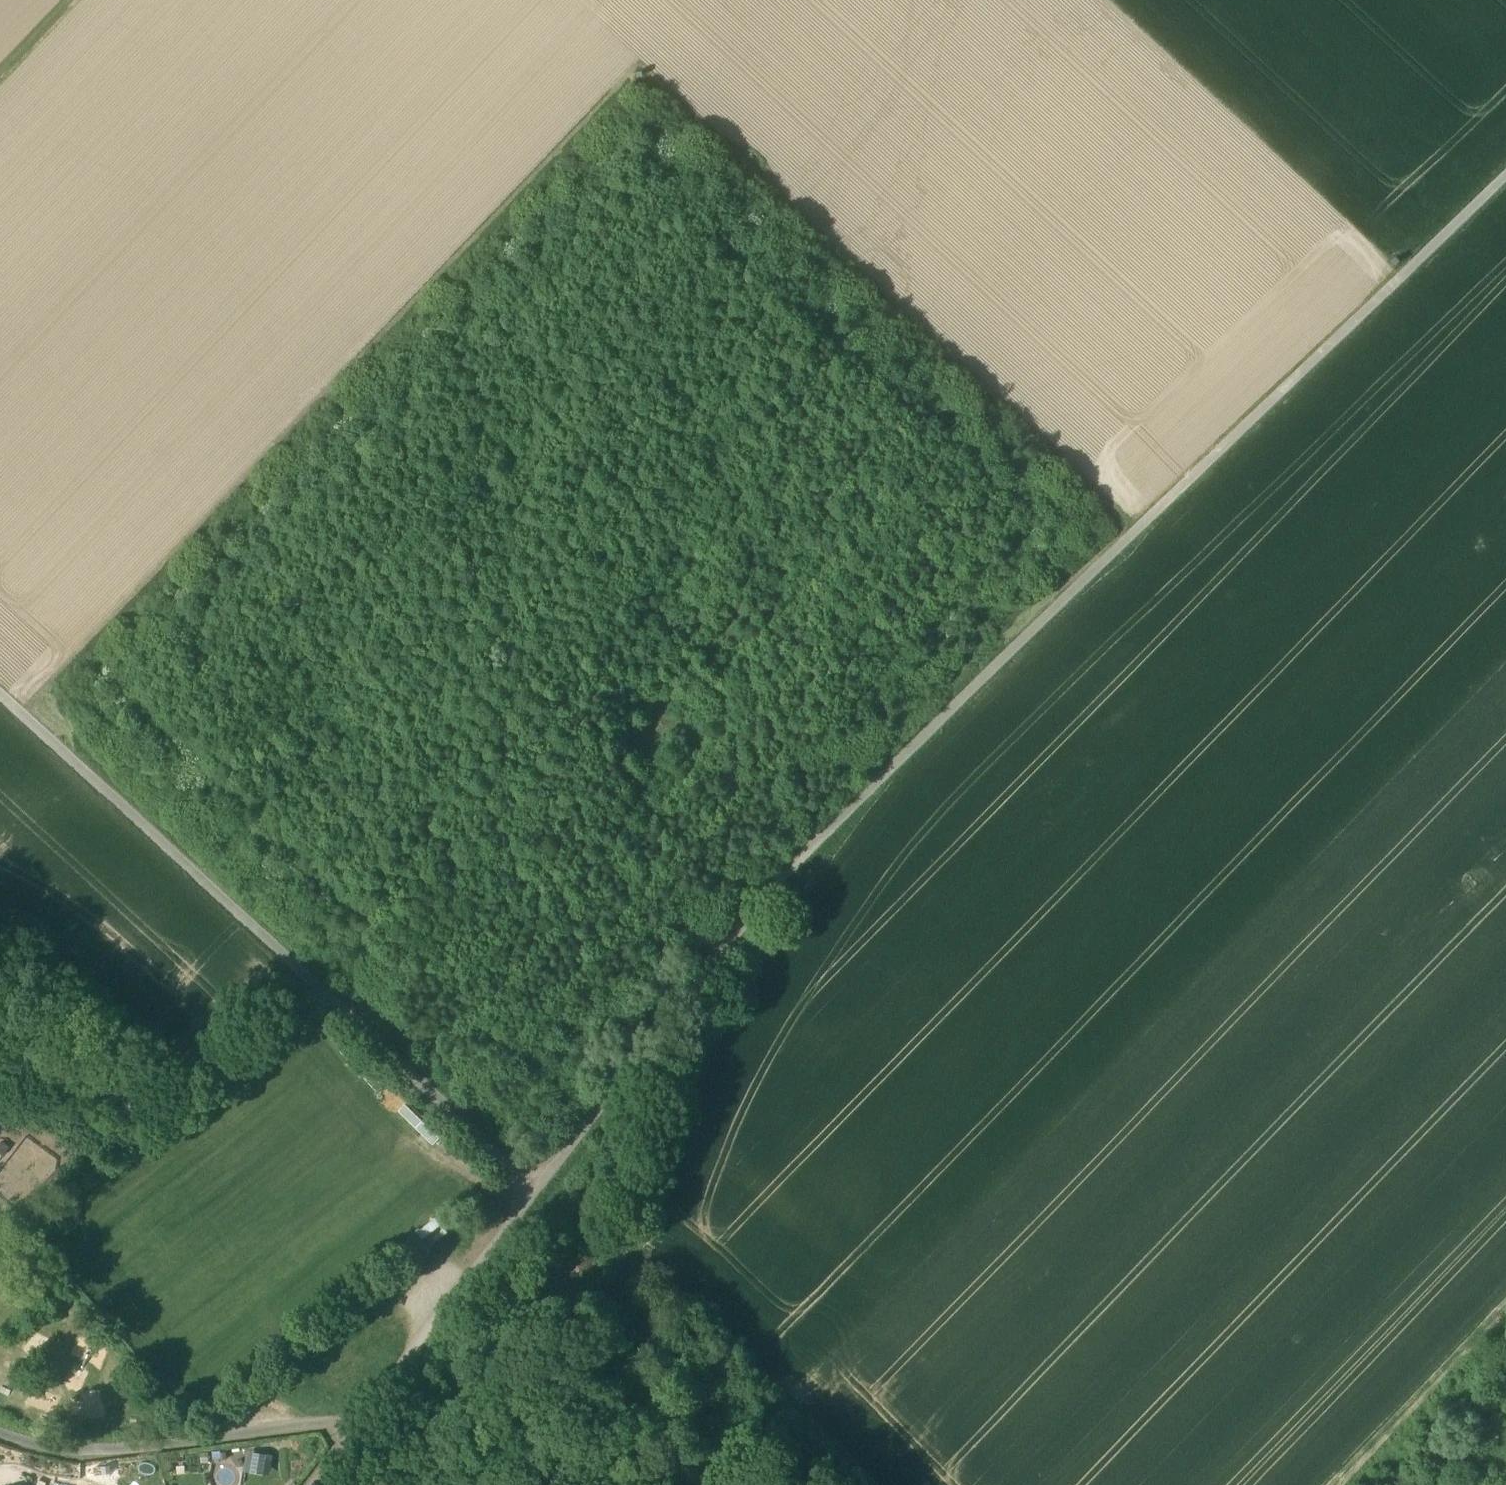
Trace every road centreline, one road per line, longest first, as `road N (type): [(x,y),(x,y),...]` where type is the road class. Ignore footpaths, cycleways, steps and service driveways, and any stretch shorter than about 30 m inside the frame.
road 1 (track): [(1505,170),(784,872),(532,1187)]
road 2 (track): [(0,697),(532,1187)]
road 3 (unclassified): [(532,1187),(313,1484)]
road 4 (track): [(1343,1484),(1505,1316)]

